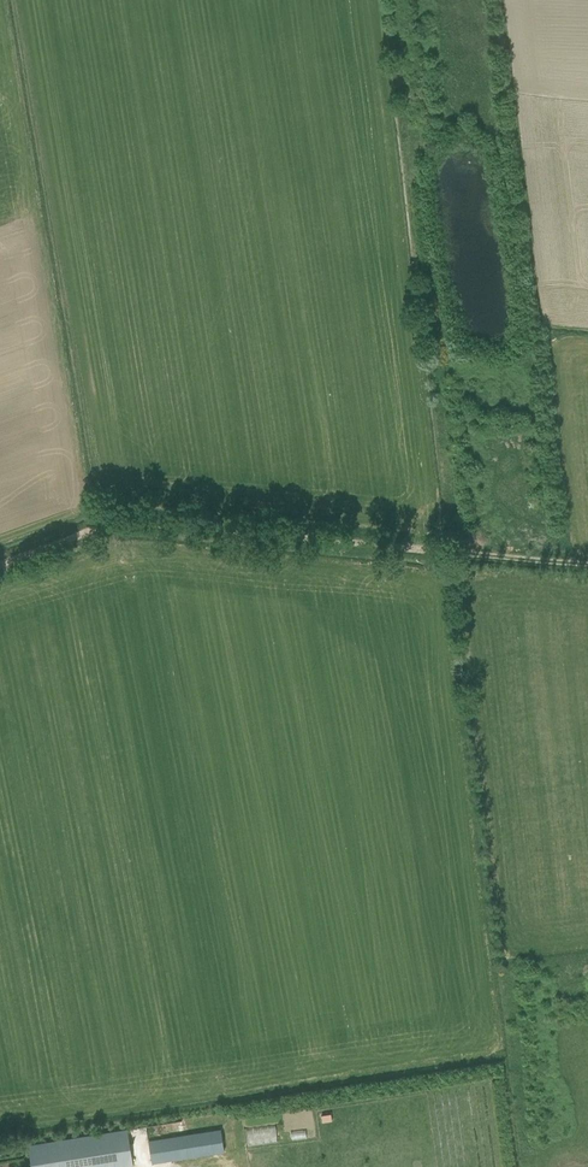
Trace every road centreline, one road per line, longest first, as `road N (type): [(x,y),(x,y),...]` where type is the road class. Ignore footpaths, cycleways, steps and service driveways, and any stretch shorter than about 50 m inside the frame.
road 1 (track): [(0,567),(127,525),(587,564)]

